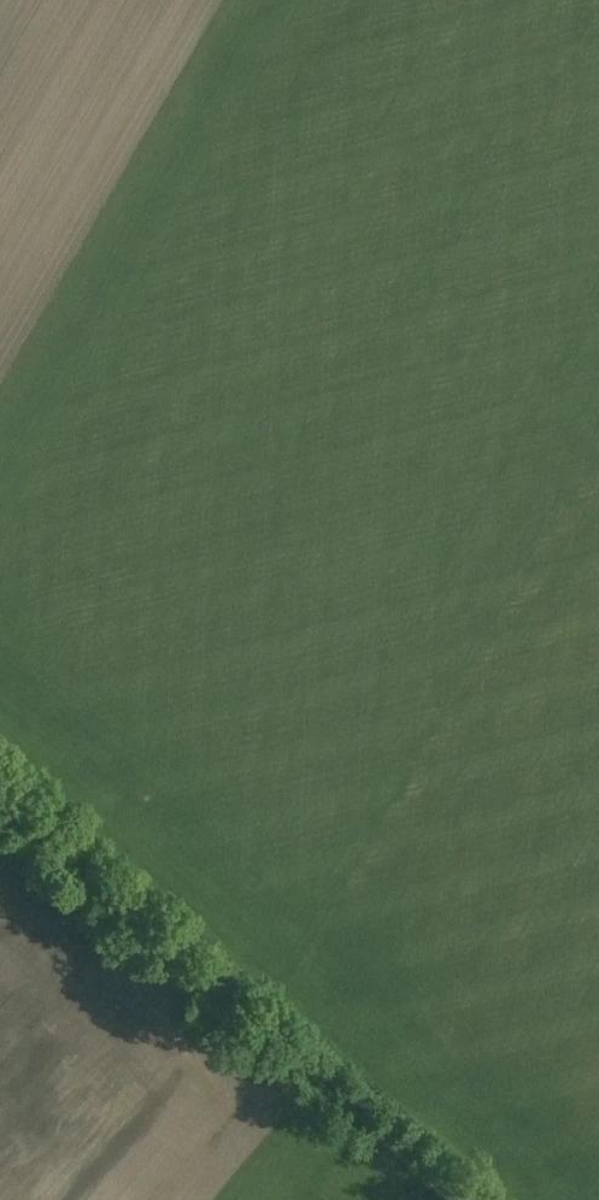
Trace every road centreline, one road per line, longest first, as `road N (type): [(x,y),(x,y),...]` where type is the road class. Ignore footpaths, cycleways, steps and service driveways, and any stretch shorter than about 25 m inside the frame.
road 1 (track): [(0,791),(450,1199)]

